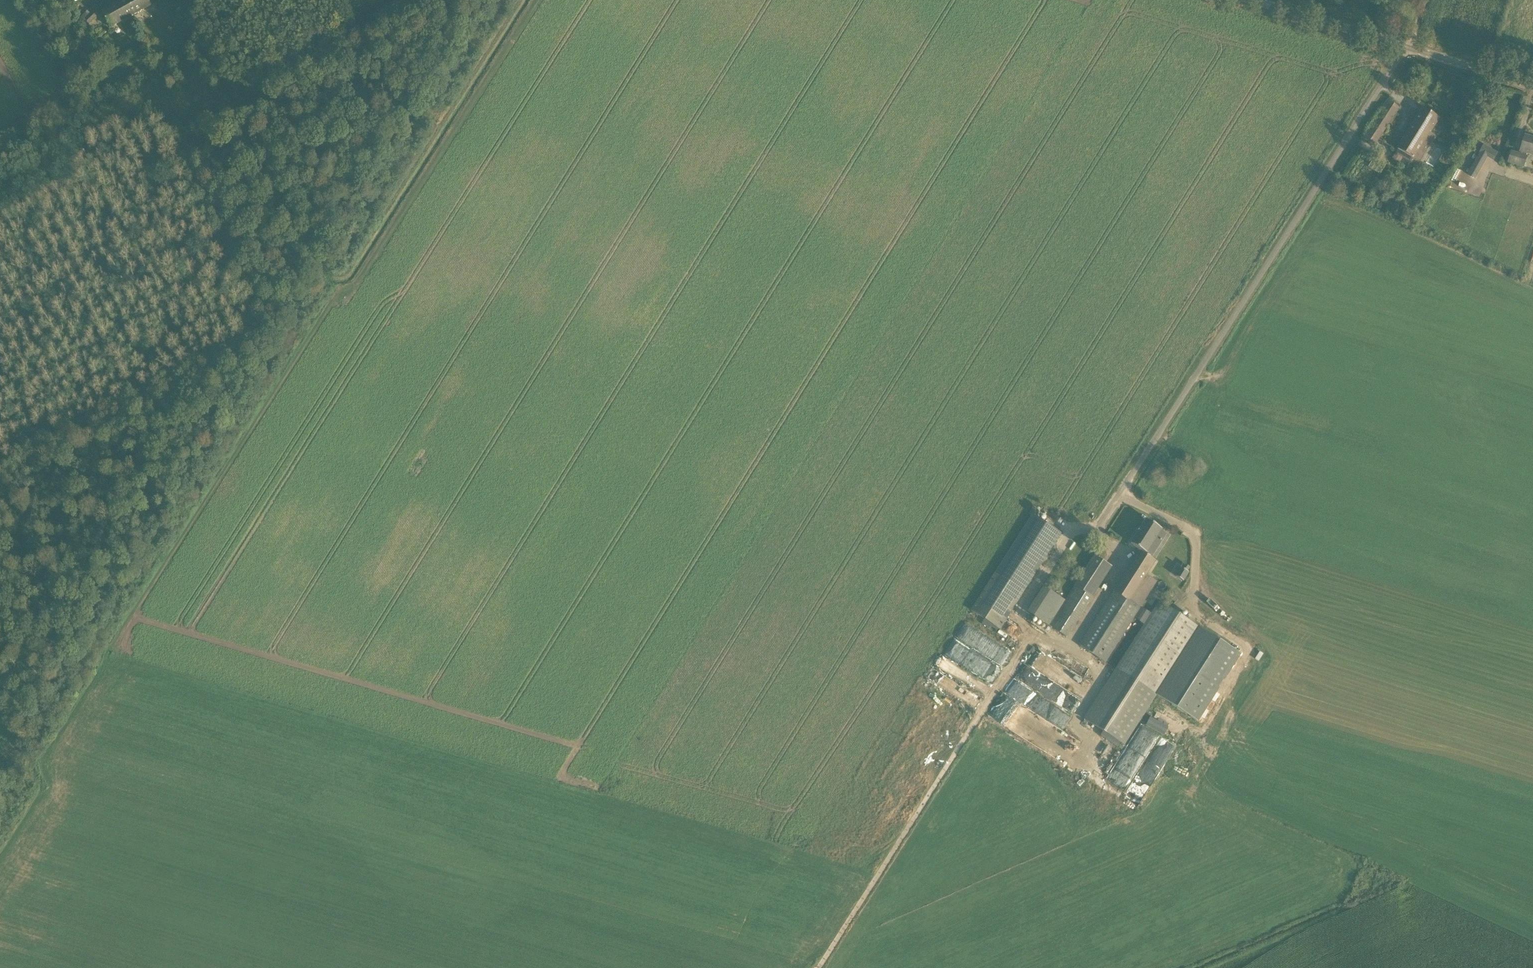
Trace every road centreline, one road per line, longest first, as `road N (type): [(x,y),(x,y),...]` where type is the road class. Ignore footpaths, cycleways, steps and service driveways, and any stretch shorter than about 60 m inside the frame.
road 1 (track): [(818,967),(1029,635)]
road 2 (unclassified): [(1532,86),(1250,0)]

